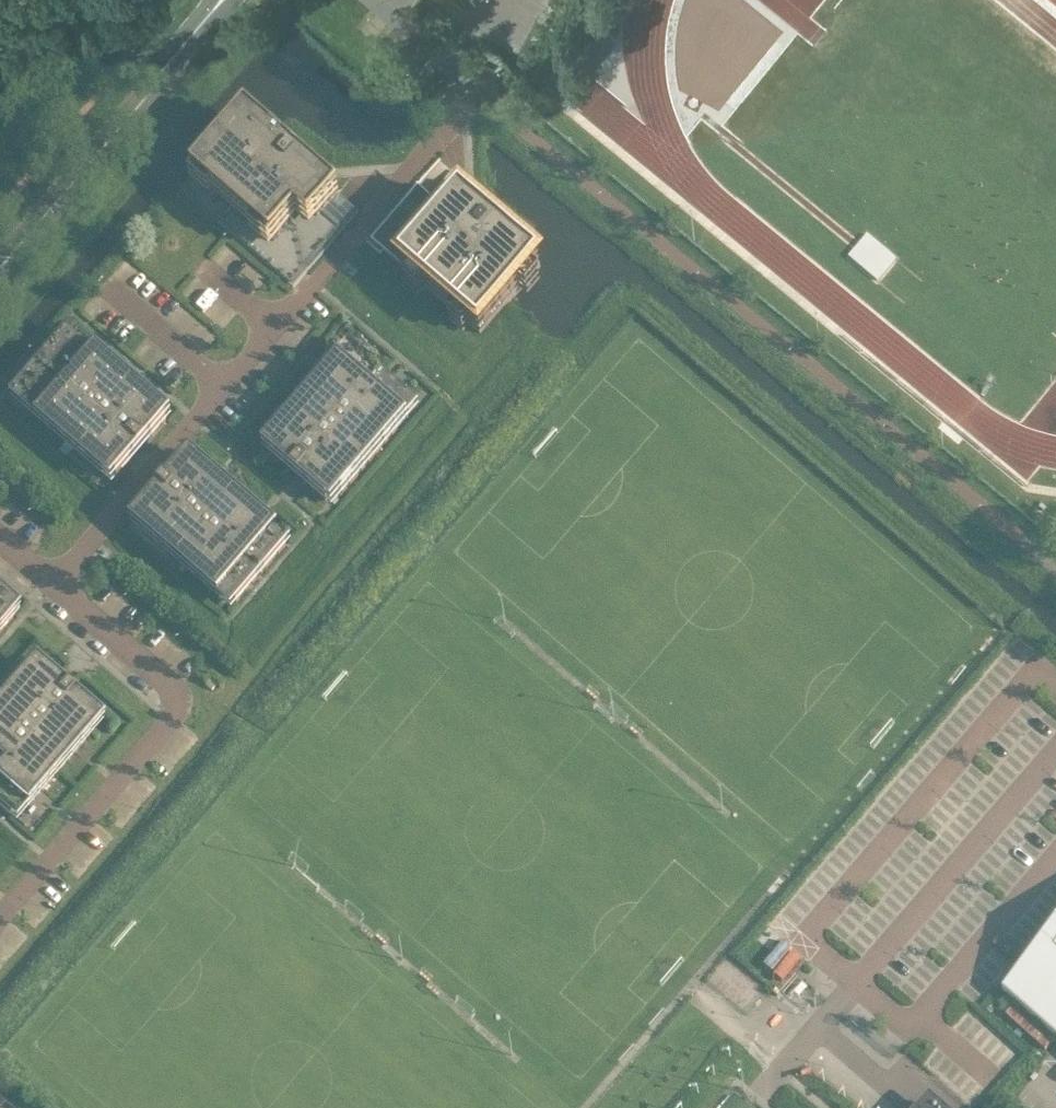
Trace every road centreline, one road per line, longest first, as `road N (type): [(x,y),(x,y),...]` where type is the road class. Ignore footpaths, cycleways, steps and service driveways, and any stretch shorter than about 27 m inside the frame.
road 1 (residential): [(0,912),(186,694),(57,581)]
road 2 (residential): [(225,382),(474,90)]
road 3 (tertiary): [(0,264),(222,0)]
road 4 (residential): [(57,581),(225,382)]
road 5 (residential): [(225,382),(114,286)]
road 6 (residential): [(474,90),(361,0)]

